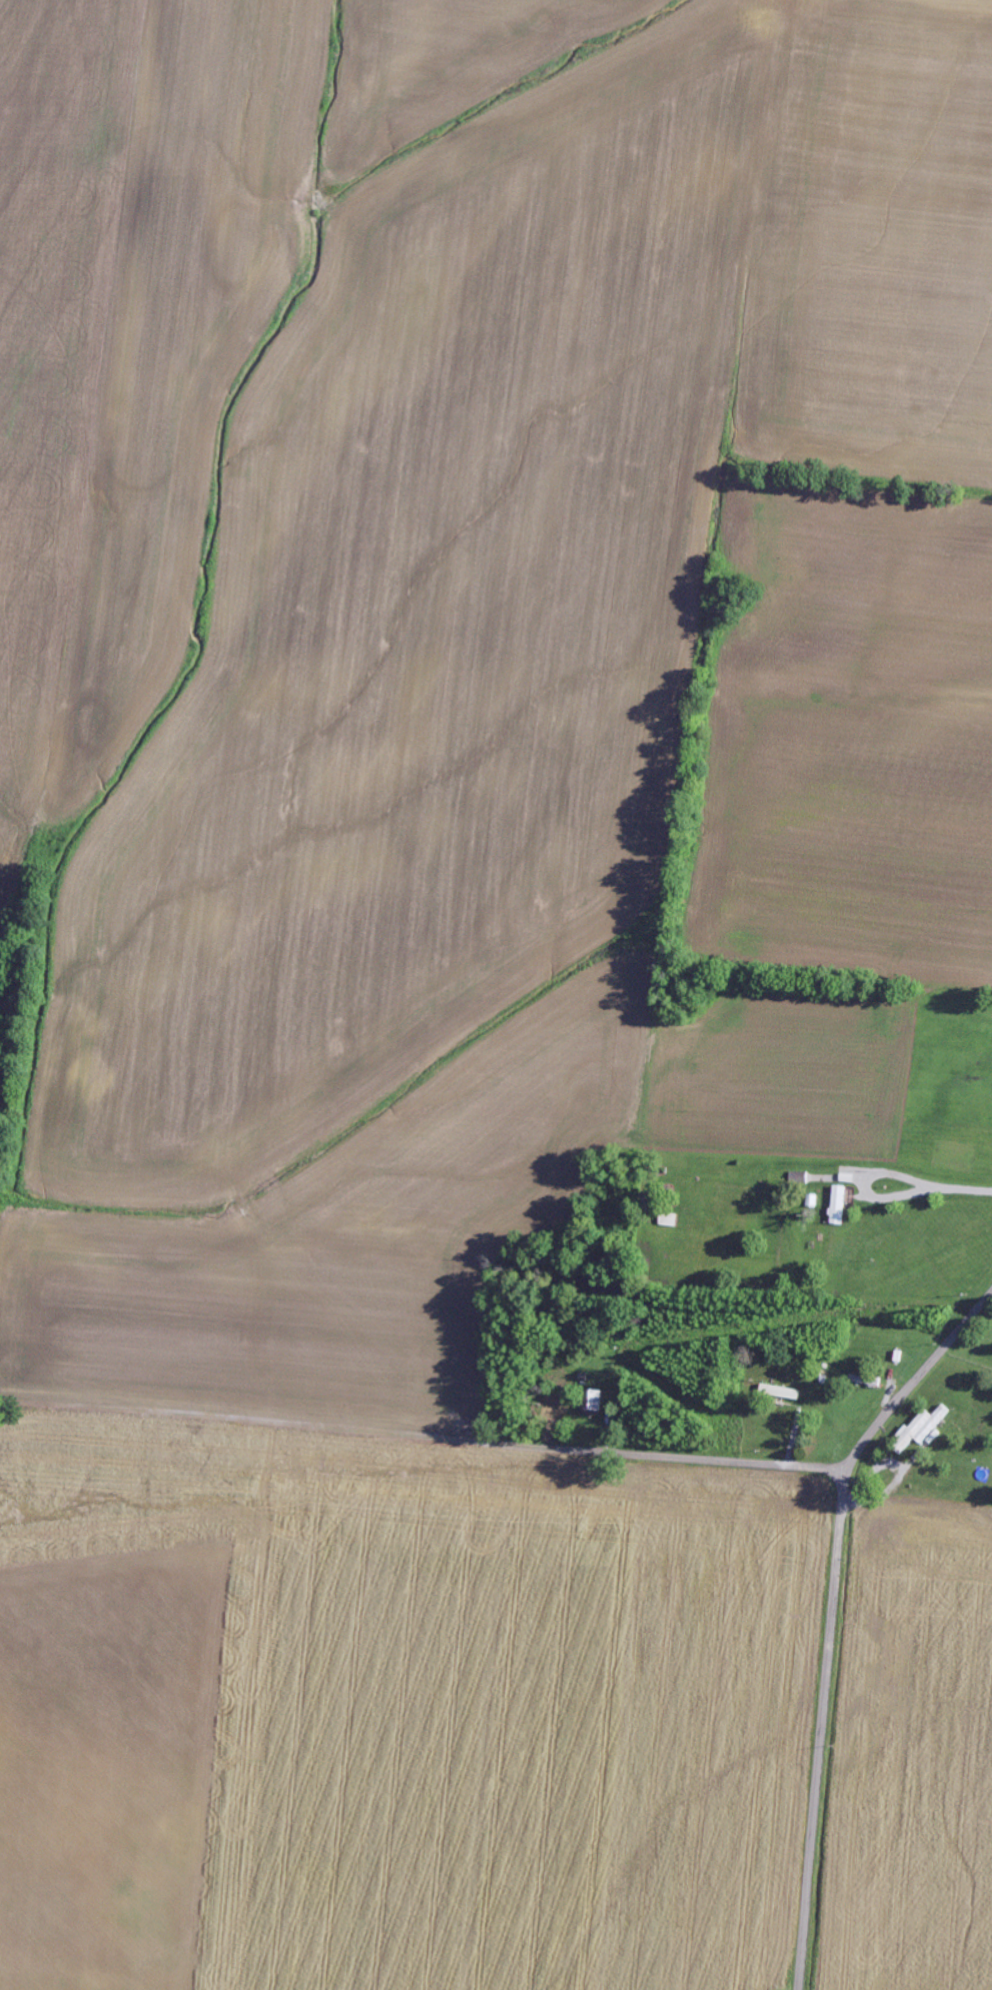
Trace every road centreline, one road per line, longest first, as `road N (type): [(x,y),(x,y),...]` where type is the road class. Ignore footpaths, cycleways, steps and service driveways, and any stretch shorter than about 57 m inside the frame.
road 1 (residential): [(852,1473),(3,1404)]
road 2 (residential): [(801,1989),(846,1494),(868,1443),(991,1299)]

